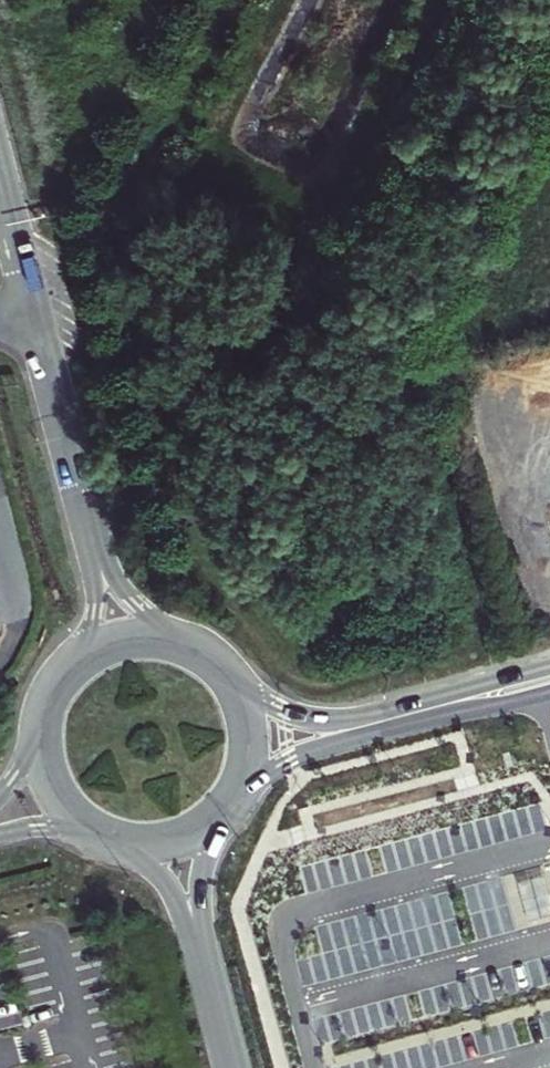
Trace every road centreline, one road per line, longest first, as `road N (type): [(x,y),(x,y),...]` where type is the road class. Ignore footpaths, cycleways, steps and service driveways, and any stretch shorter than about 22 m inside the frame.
road 1 (tertiary): [(231,680),(189,646),(127,638),(72,668),(42,729)]
road 2 (tertiary): [(237,793),(292,758),(428,710)]
road 3 (tertiary): [(428,710),(322,720),(231,680)]
road 4 (tertiary): [(202,953),(197,892),(213,820)]
road 5 (tertiary): [(130,844),(174,892),(202,953)]
road 6 (tertiary): [(428,710),(549,678)]
road 7 (tertiary): [(42,729),(54,790),(98,833)]

